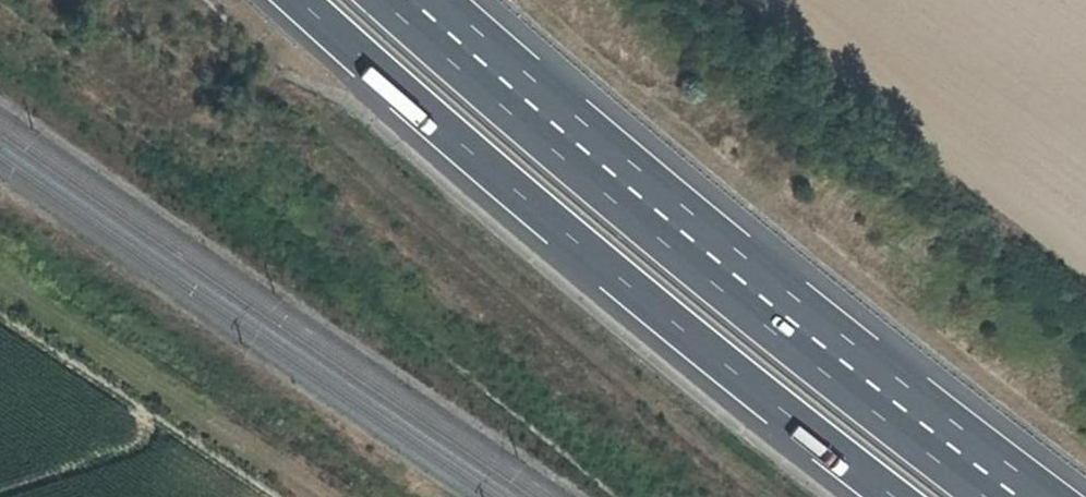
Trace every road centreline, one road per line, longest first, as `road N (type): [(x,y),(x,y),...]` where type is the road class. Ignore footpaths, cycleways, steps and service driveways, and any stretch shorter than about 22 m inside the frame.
road 1 (motorway): [(1021,496),(700,245),(420,0)]
road 2 (motorway): [(297,0),(678,328),(891,496)]

